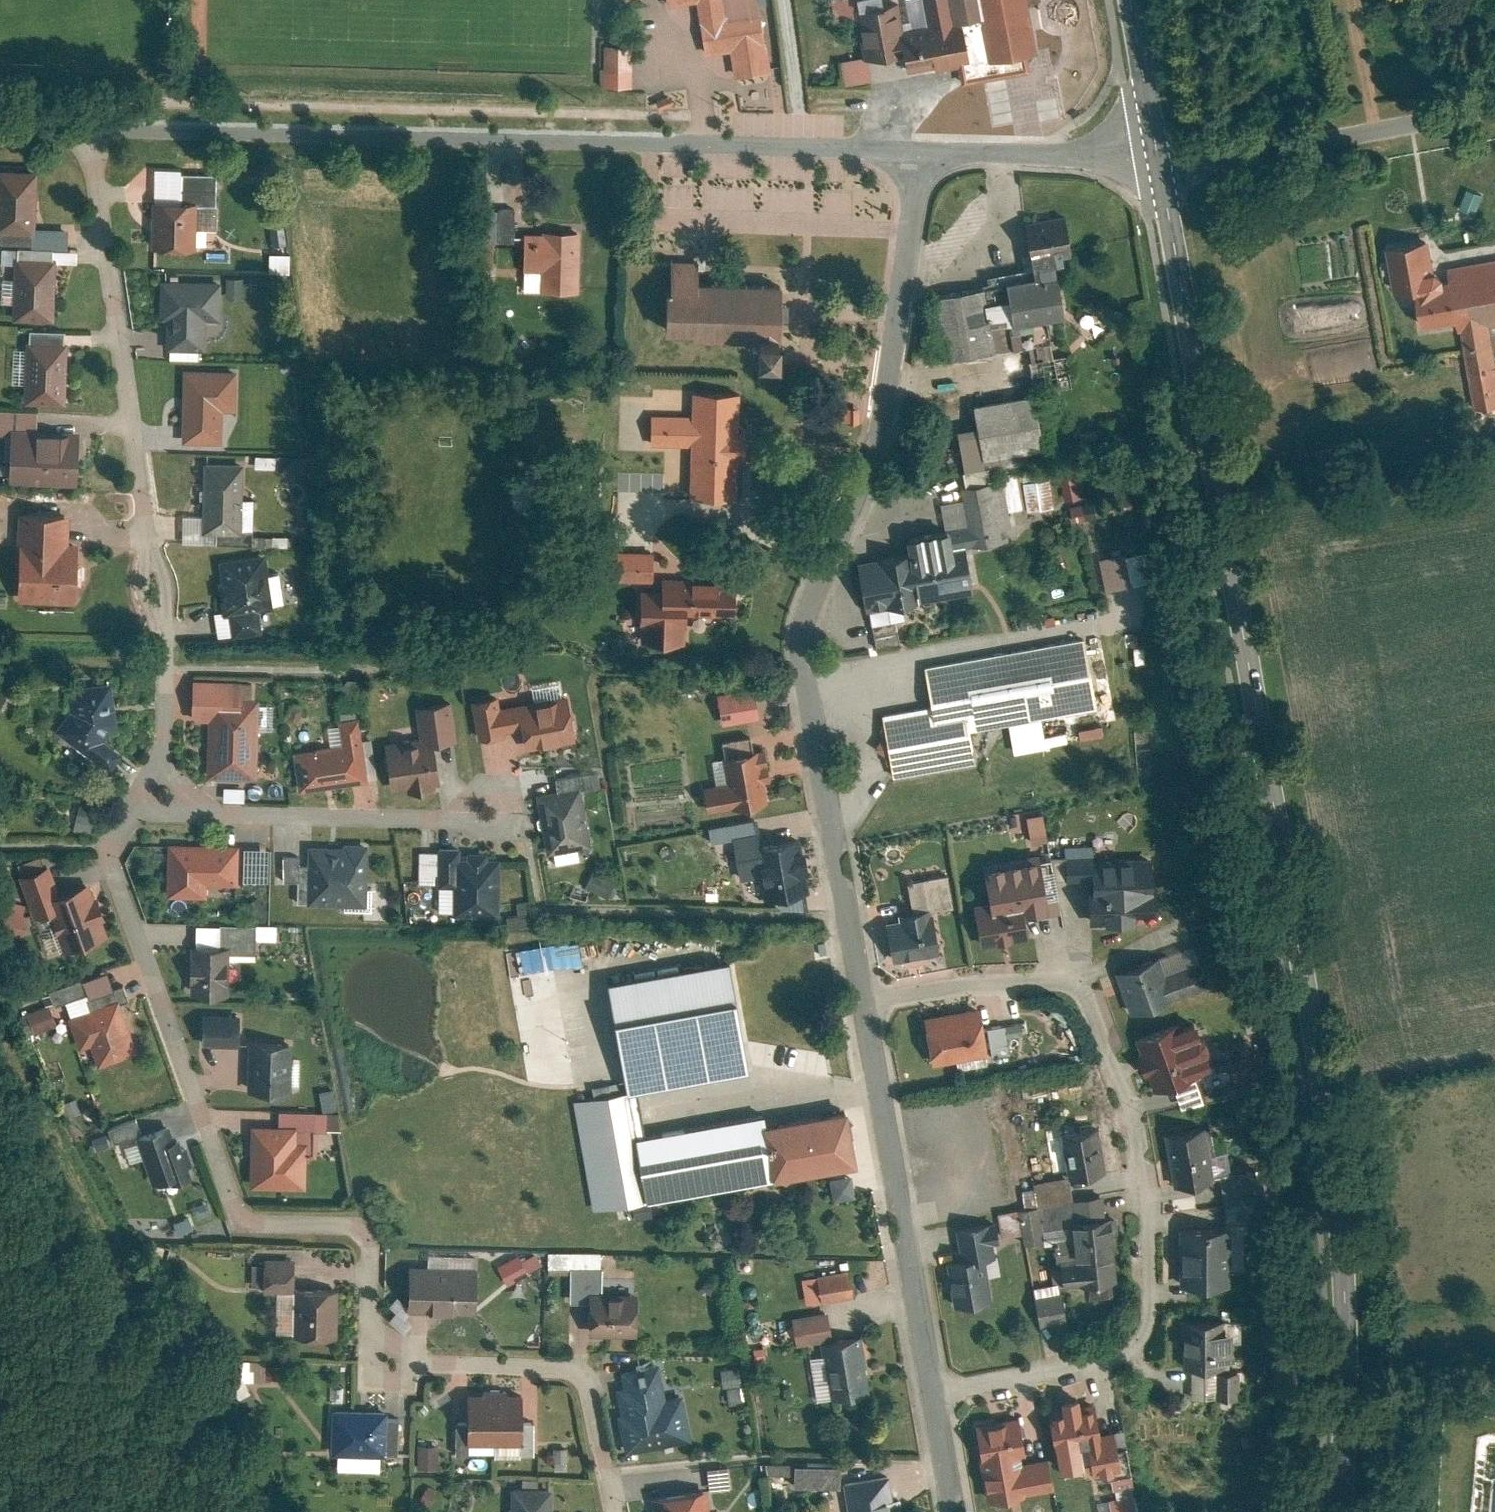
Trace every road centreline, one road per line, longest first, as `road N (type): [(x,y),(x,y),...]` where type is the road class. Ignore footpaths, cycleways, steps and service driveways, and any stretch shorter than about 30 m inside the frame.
road 1 (tertiary): [(1162,171),(1335,1212),(1331,1511)]
road 2 (residential): [(136,812),(108,847),(248,1220),(374,1225),(385,1353),(564,1367),(592,1416),(607,1511)]
road 3 (residential): [(923,146),(868,458),(802,619),(803,667),(866,999)]
road 4 (residential): [(923,146),(98,132)]
road 5 (residential): [(866,999),(1068,980),(1094,1001),(1144,1170),(1154,1319),(1115,1357),(933,1395)]
road 6 (residential): [(164,754),(171,591),(146,519),(95,175),(98,132)]
road 7 (residential): [(866,999),(933,1395)]
road 8 (residential): [(1494,116),(1162,171)]
road 9 (residential): [(519,818),(218,812)]
road 10 (residential): [(1158,150),(923,146)]
road 11 (tertiary): [(1133,0),(1158,150)]

